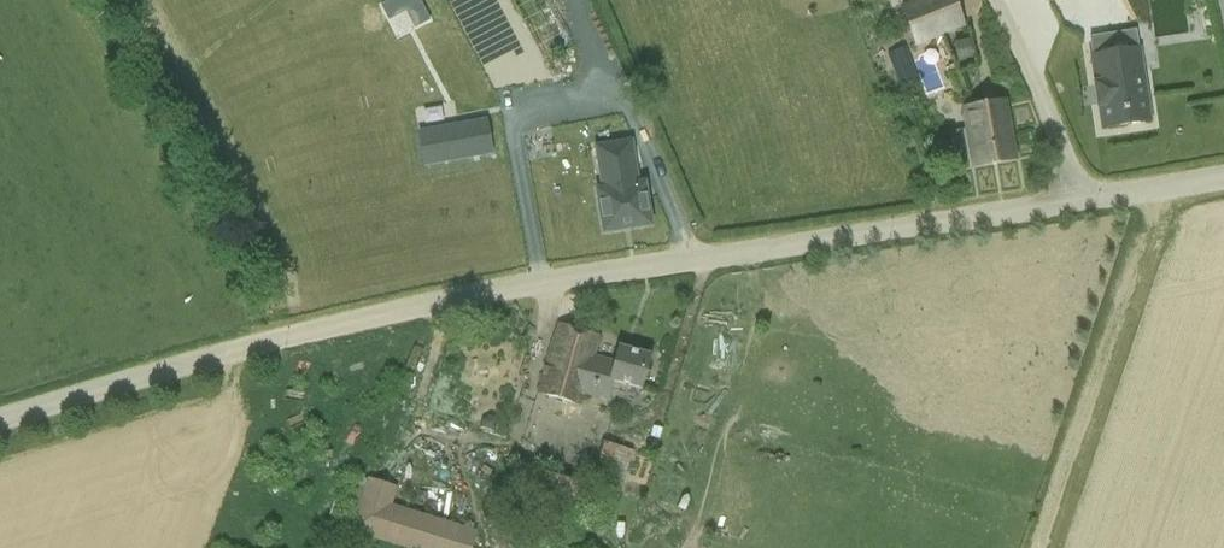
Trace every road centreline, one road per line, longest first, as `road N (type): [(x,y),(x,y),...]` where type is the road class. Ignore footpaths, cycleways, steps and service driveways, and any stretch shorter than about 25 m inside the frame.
road 1 (tertiary): [(0,424),(294,334),(502,290),(1084,199)]
road 2 (track): [(1158,189),(1157,226),(1050,547)]
road 3 (unclassified): [(1084,199),(997,0)]
road 4 (track): [(222,356),(235,395),(232,425),(183,547)]
road 5 (tertiary): [(1223,178),(1084,199)]

